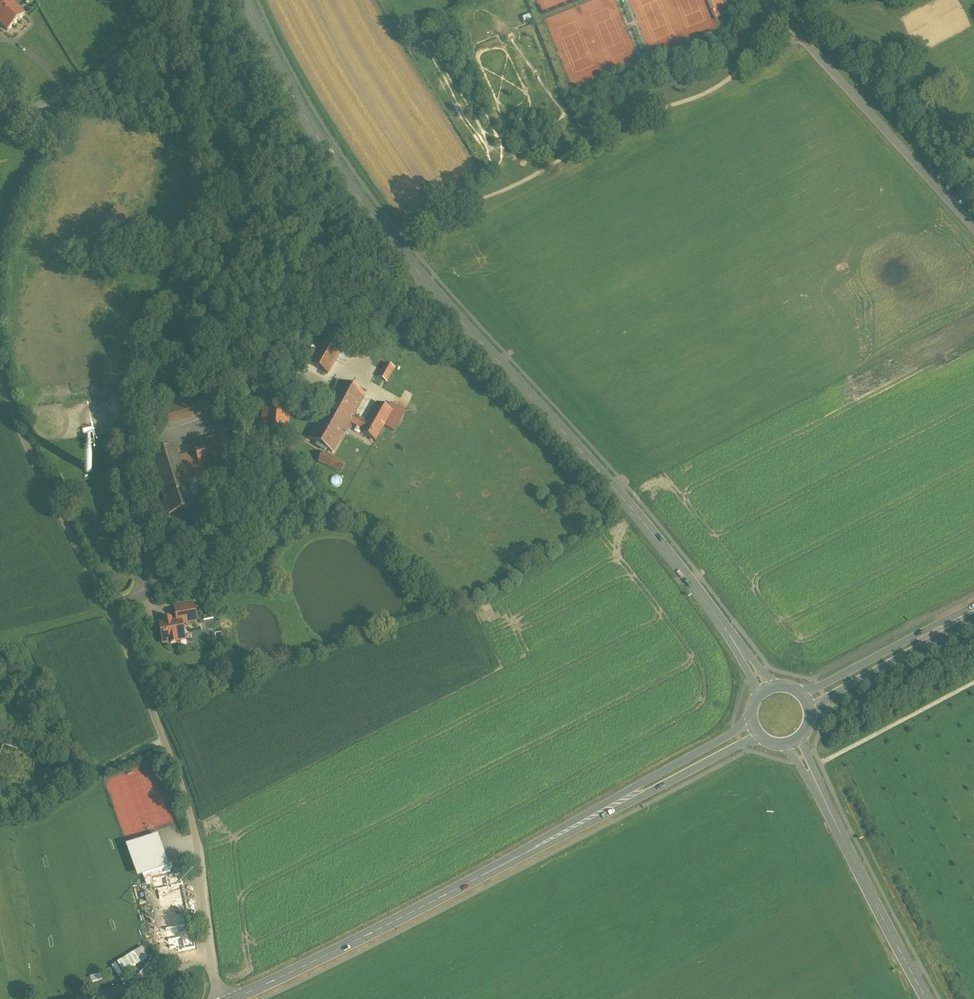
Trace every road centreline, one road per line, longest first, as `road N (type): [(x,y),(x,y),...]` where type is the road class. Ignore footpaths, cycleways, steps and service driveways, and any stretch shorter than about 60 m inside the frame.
road 1 (tertiary): [(245,0),(317,137),(385,234),(619,494),(766,689)]
road 2 (unclassified): [(218,998),(181,788),(122,641),(26,448),(0,371)]
road 3 (secondary): [(235,998),(754,729)]
road 4 (residential): [(973,224),(771,0)]
road 5 (tertiary): [(792,741),(929,998)]
road 6 (unclassified): [(0,250),(43,145),(96,77)]
road 7 (secondary): [(804,700),(973,610)]
road 8 (track): [(0,802),(33,817),(163,742)]
road 9 (unclassified): [(96,77),(189,0)]

